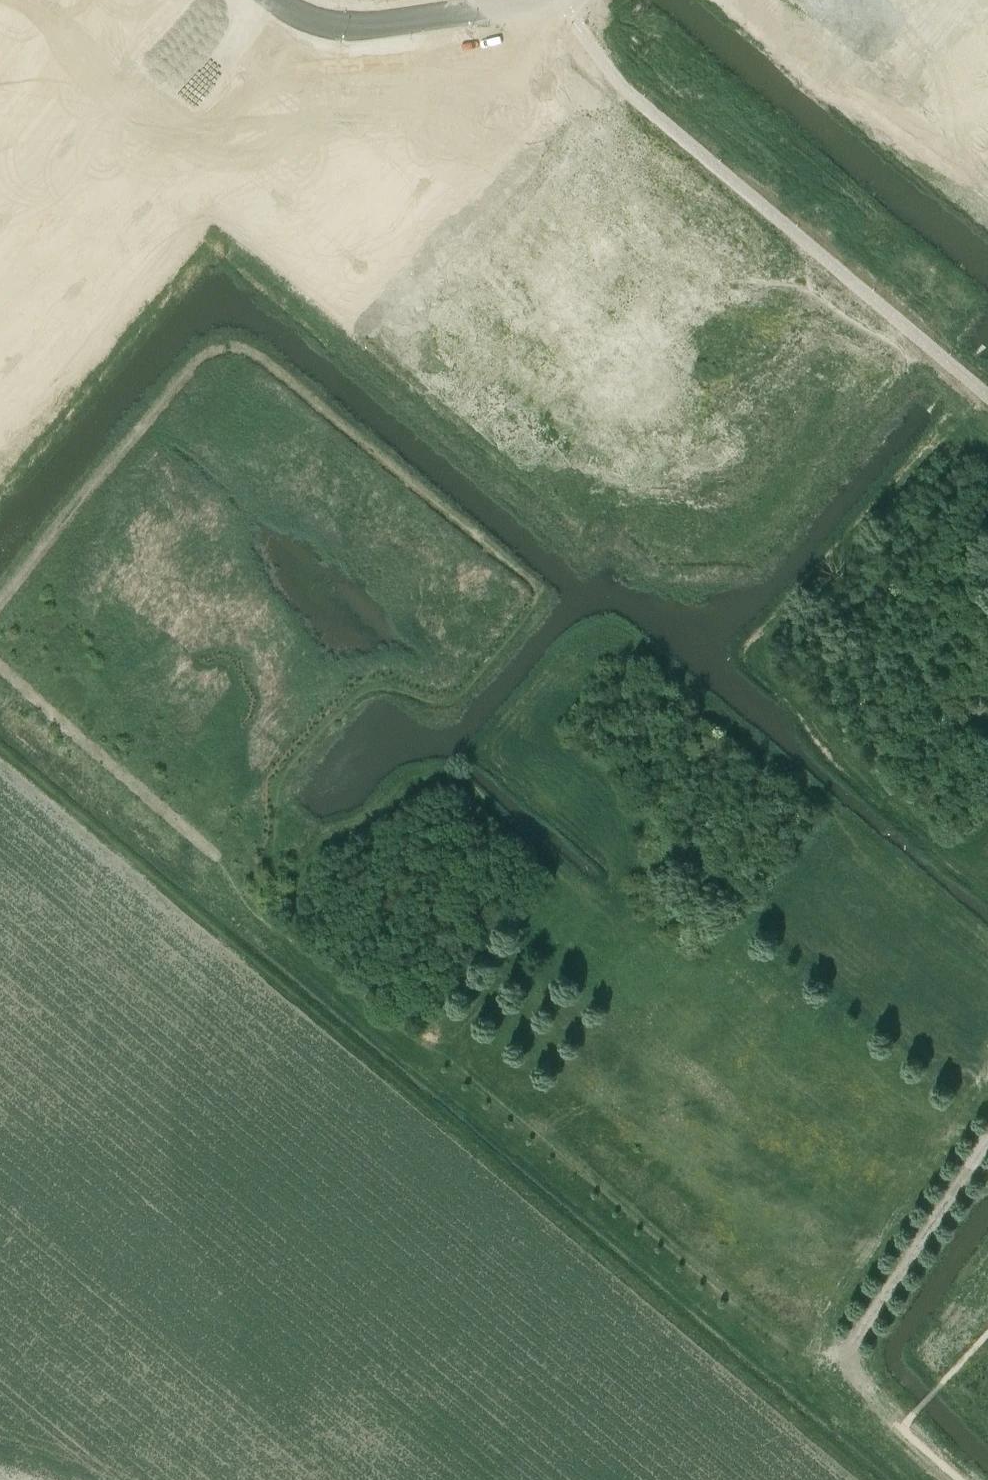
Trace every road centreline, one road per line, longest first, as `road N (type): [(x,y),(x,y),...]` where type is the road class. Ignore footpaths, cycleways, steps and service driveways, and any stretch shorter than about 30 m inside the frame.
road 1 (residential): [(0,263),(19,280),(156,120),(247,106),(317,23)]

